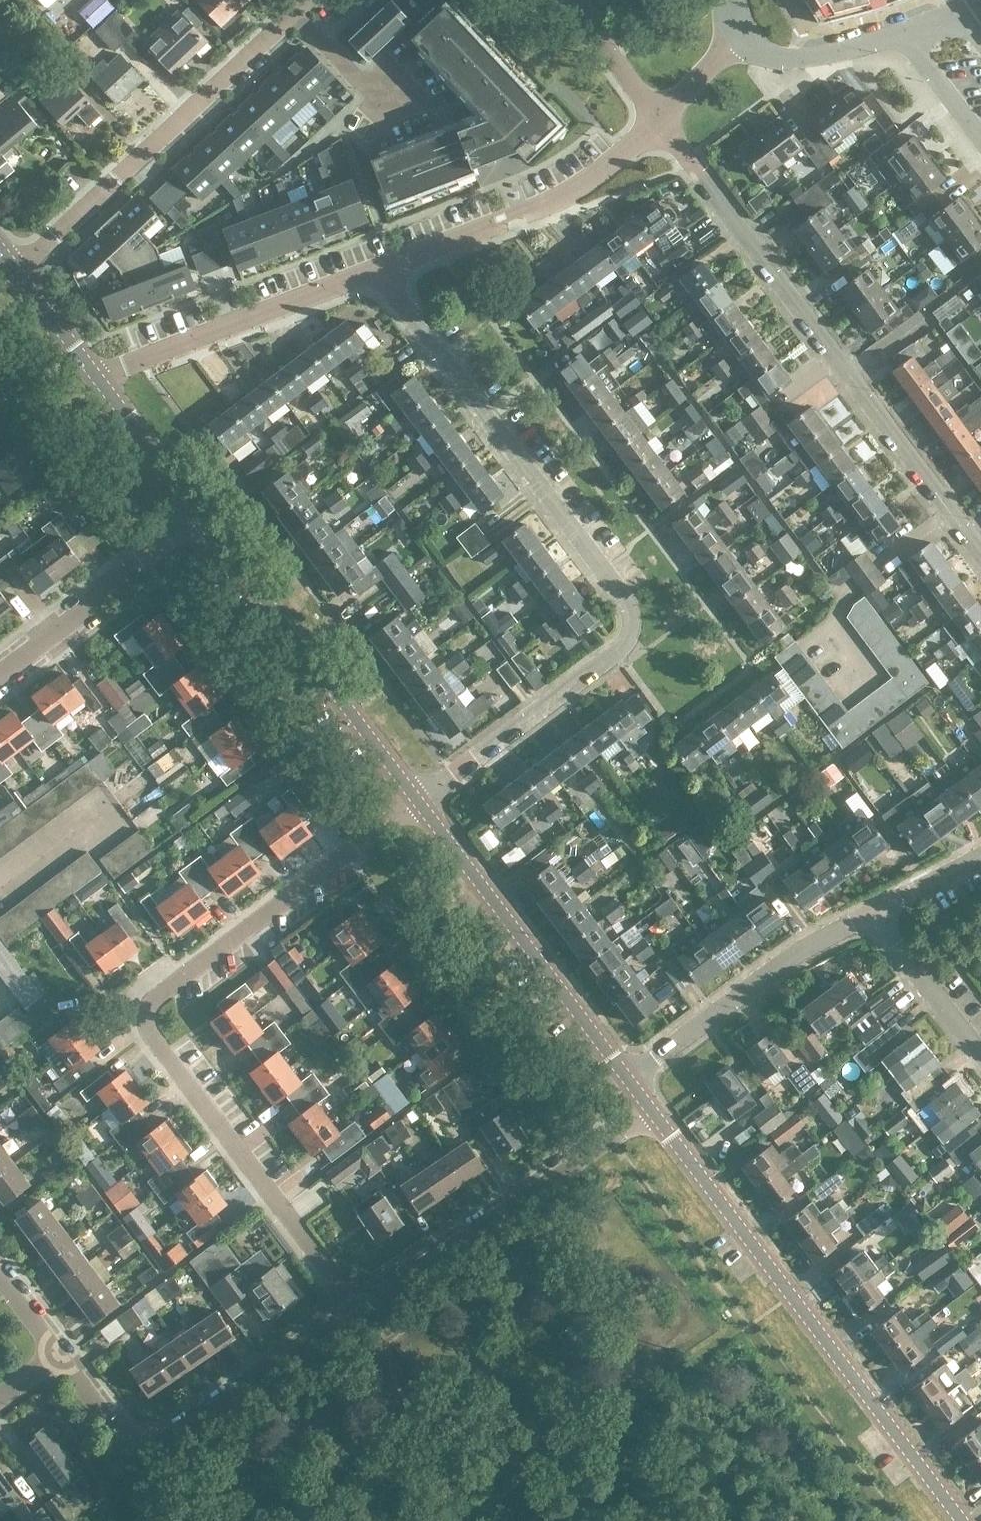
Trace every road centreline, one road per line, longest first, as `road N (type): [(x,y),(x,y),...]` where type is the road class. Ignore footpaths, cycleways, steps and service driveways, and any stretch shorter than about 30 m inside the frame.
road 1 (residential): [(420,801),(622,648),(630,612),(376,270)]
road 2 (residential): [(359,1311),(159,1047),(151,1016),(164,989),(420,801)]
road 3 (residential): [(658,118),(980,554)]
road 4 (residential): [(962,1520),(651,1110)]
road 5 (residential): [(16,271),(310,0)]
road 6 (residential): [(59,1354),(127,1442),(152,1447),(359,1311)]
road 7 (residential): [(420,801),(200,516)]
road 8 (residential): [(359,1311),(651,1110)]
road 9 (residential): [(629,1079),(420,801)]
road 10 (residential): [(376,270),(553,203),(658,118)]
road 11 (residential): [(100,376),(376,270)]
road 12 (residential): [(629,1079),(789,961),(872,915)]
road 13 (residential): [(0,677),(200,516)]
road 14 (residential): [(904,37),(783,61),(739,33)]
road 15 (residential): [(980,1053),(872,915)]
road 16 (residential): [(200,516),(100,376)]
road 17 (residential): [(658,118),(567,0)]
road 18 (residential): [(100,376),(16,271)]
road 19 (residential): [(904,37),(980,136)]
road 20 (residential): [(872,915),(980,857)]

